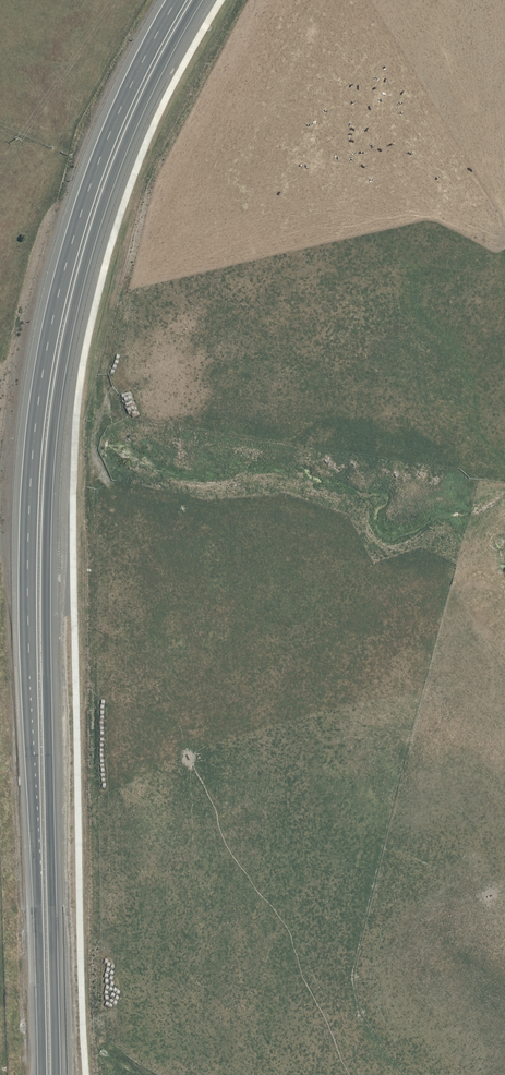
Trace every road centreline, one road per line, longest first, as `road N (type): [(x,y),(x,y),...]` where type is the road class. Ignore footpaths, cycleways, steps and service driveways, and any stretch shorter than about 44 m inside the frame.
road 1 (trunk): [(202,0),(100,212),(54,414),(45,610),(56,1074)]
road 2 (trunk): [(42,1074),(29,649),(32,449),(51,325),(88,194),(125,97),(177,0)]

